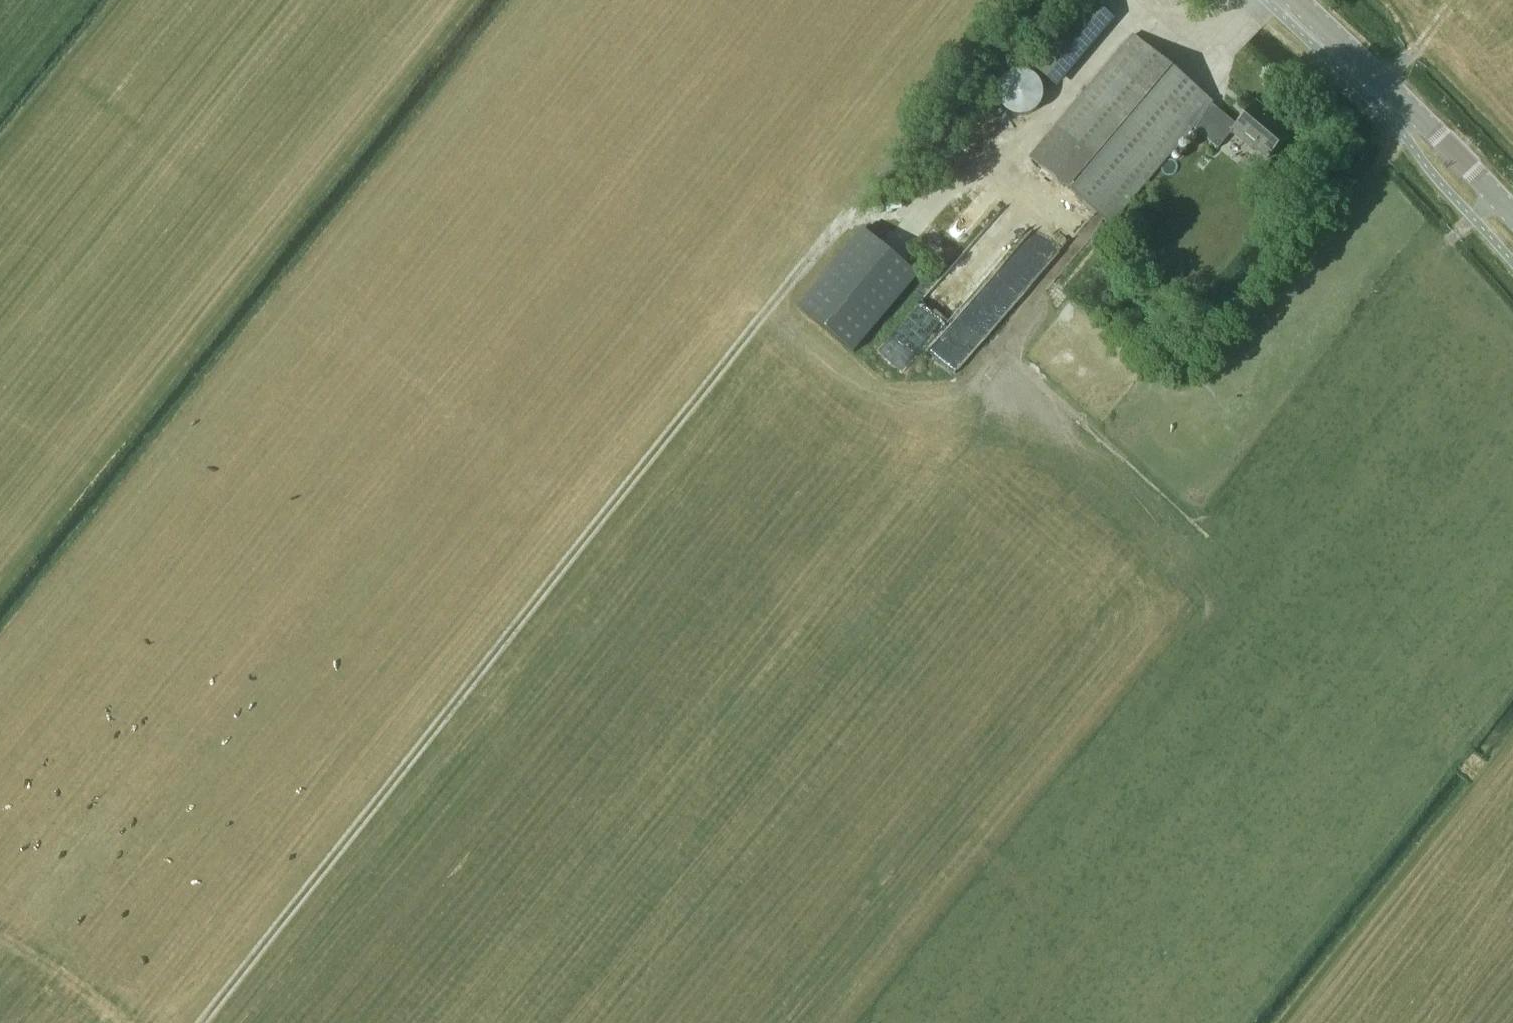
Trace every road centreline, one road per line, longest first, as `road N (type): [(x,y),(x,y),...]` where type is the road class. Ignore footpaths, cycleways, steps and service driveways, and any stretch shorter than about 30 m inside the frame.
road 1 (secondary): [(1512,220),(1298,0)]

